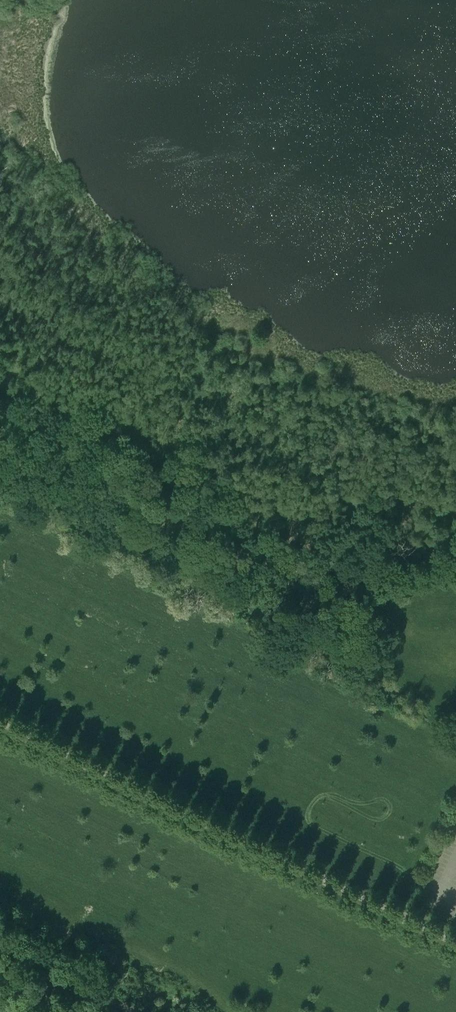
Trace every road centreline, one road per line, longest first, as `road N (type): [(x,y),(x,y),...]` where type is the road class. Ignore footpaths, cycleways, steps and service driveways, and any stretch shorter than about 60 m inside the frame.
road 1 (unclassified): [(0,939),(133,1011)]

